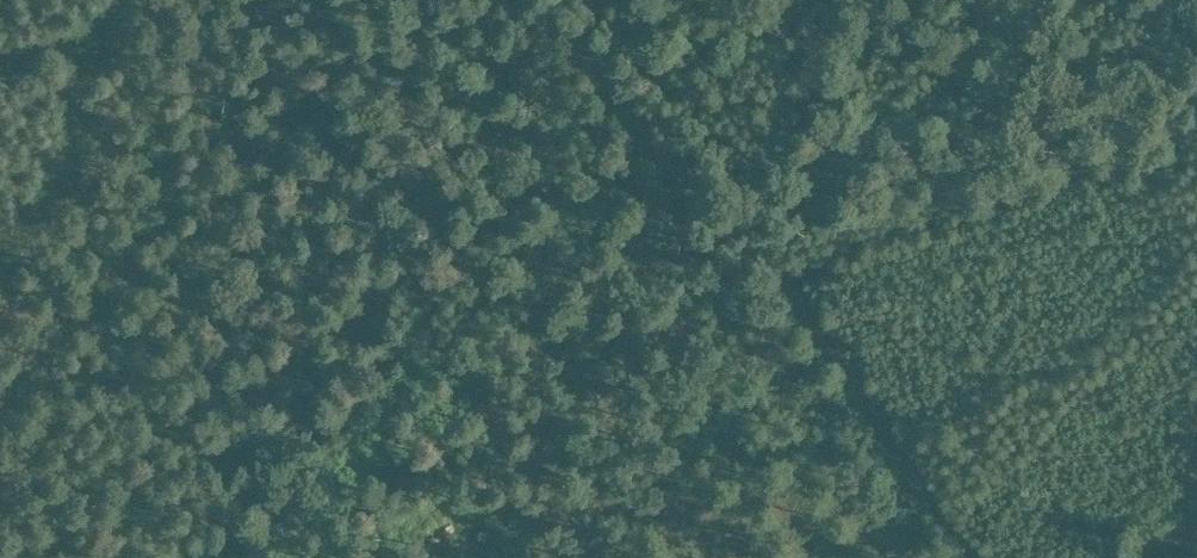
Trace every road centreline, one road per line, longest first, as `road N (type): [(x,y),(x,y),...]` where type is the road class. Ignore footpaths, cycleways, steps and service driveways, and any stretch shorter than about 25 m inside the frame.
road 1 (track): [(859,209),(1196,120)]

